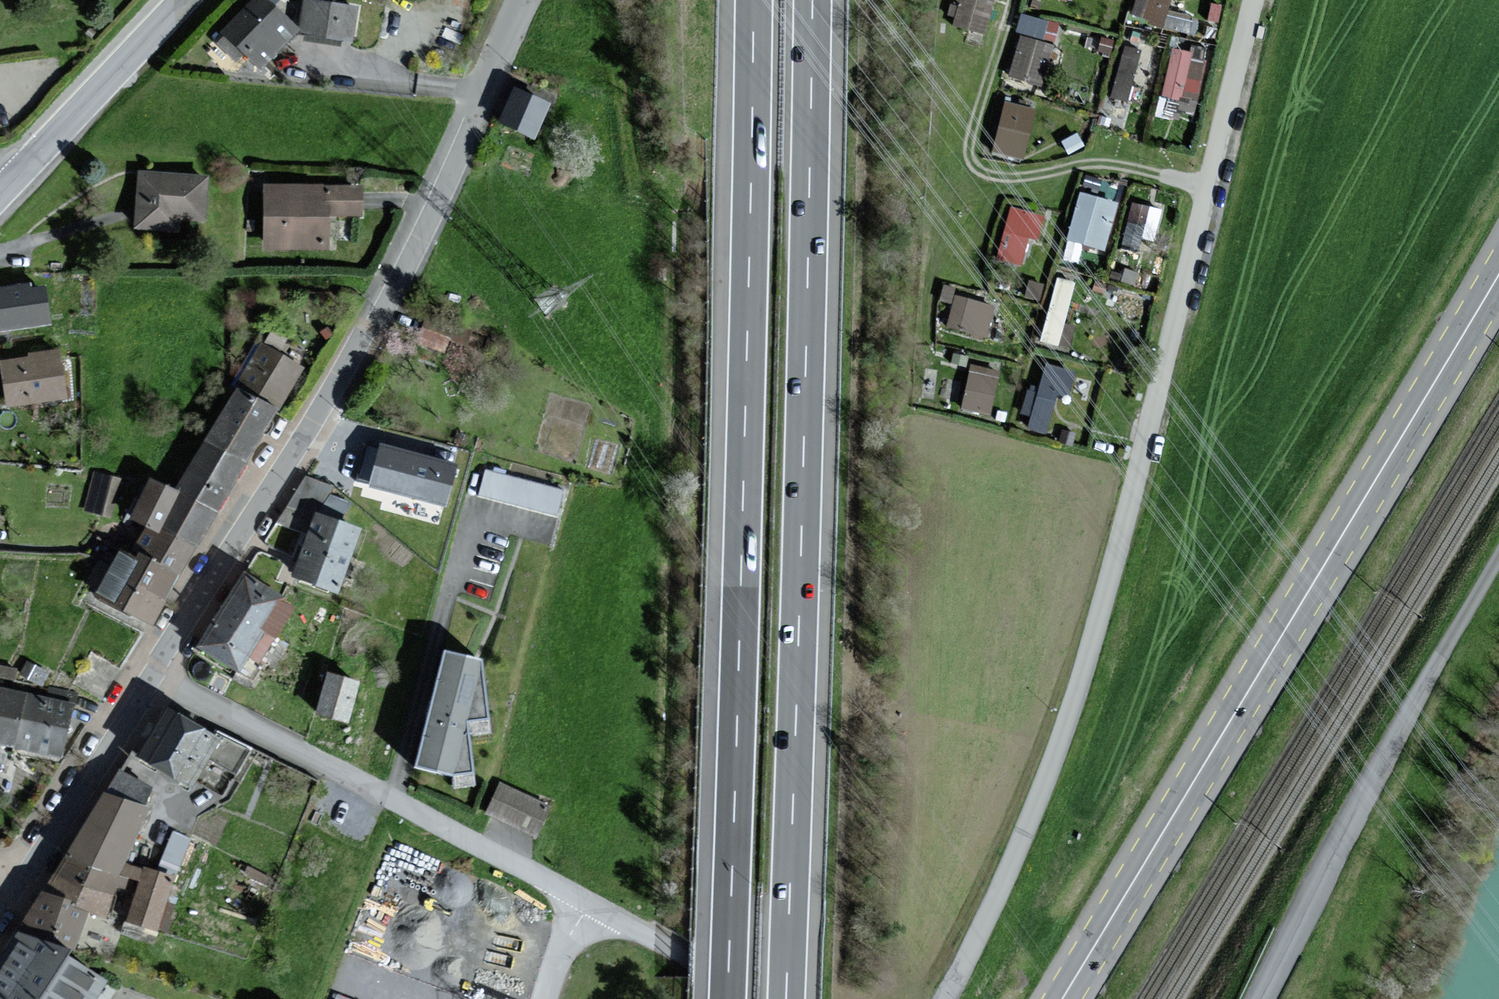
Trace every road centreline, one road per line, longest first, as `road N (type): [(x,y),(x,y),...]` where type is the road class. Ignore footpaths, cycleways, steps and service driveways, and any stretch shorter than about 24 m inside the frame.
road 1 (residential): [(946,998),(1035,814),(1076,699),(1255,0)]
road 2 (motorway): [(754,0),(727,998)]
road 3 (motorway): [(787,998),(813,0)]
road 4 (primary): [(1062,998),(1498,274)]
road 5 (tertiary): [(524,0),(399,274),(156,679)]
road 6 (unclassified): [(585,902),(156,679)]
road 7 (tertiary): [(181,0),(0,194)]
road 8 (tertiary): [(156,679),(11,887)]
road 9 (unclassified): [(757,998),(585,902)]

